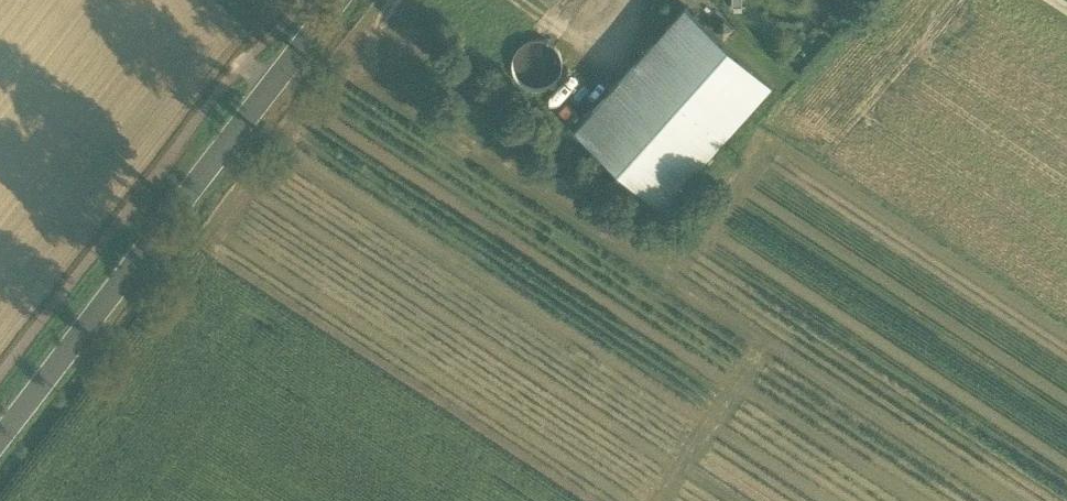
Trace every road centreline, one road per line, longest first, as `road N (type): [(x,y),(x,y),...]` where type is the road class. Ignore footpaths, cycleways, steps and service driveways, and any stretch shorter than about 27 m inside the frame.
road 1 (tertiary): [(0,436),(330,0)]

